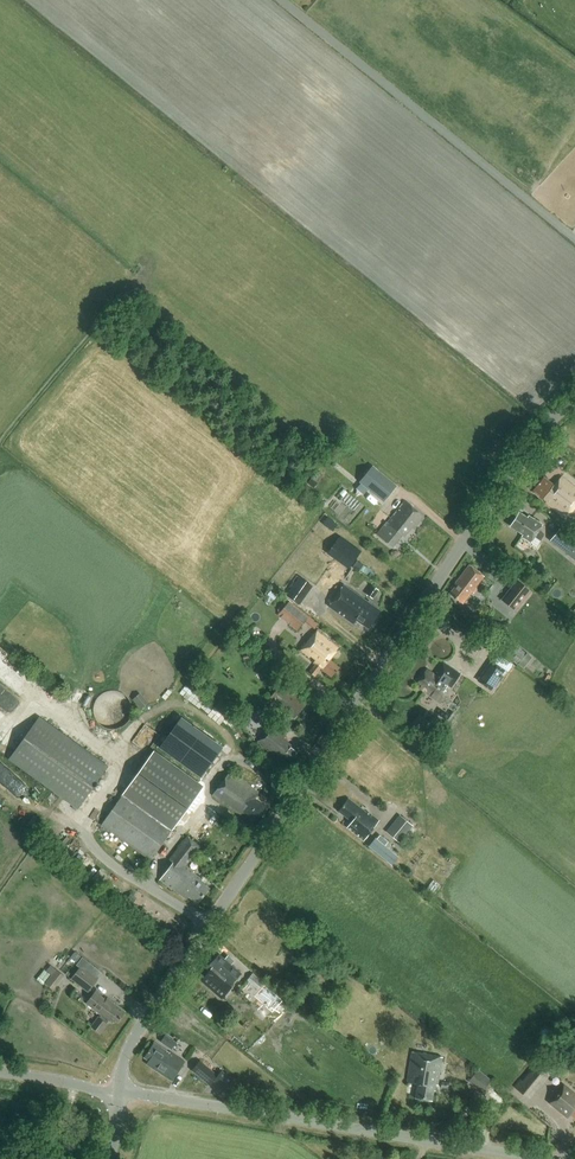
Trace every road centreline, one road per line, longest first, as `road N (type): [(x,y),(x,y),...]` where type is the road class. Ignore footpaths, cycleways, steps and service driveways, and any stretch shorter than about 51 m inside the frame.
road 1 (tertiary): [(120,1091),(134,1039),(519,460),(574,400)]
road 2 (residential): [(548,1158),(120,1091)]
road 3 (unclassified): [(574,238),(282,0)]
road 4 (residential): [(120,1091),(0,1071)]

